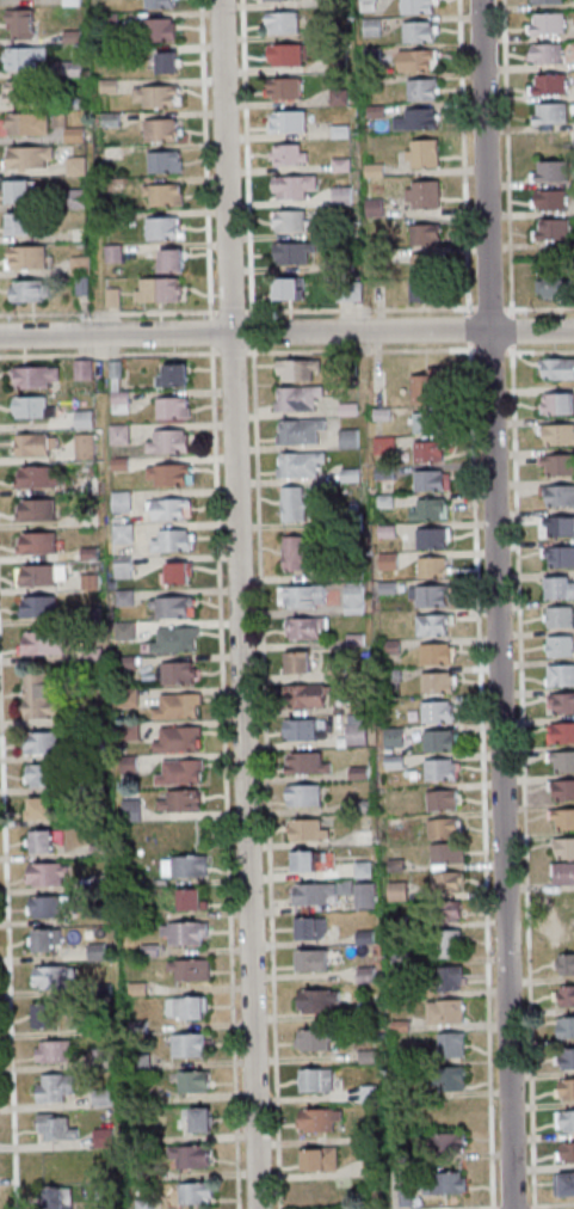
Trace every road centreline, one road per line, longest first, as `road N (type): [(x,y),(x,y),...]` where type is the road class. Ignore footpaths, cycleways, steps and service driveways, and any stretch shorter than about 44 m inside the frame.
road 1 (residential): [(265,1208),(227,0)]
road 2 (residential): [(518,1208),(487,0)]
road 3 (residential): [(0,337),(573,330)]

